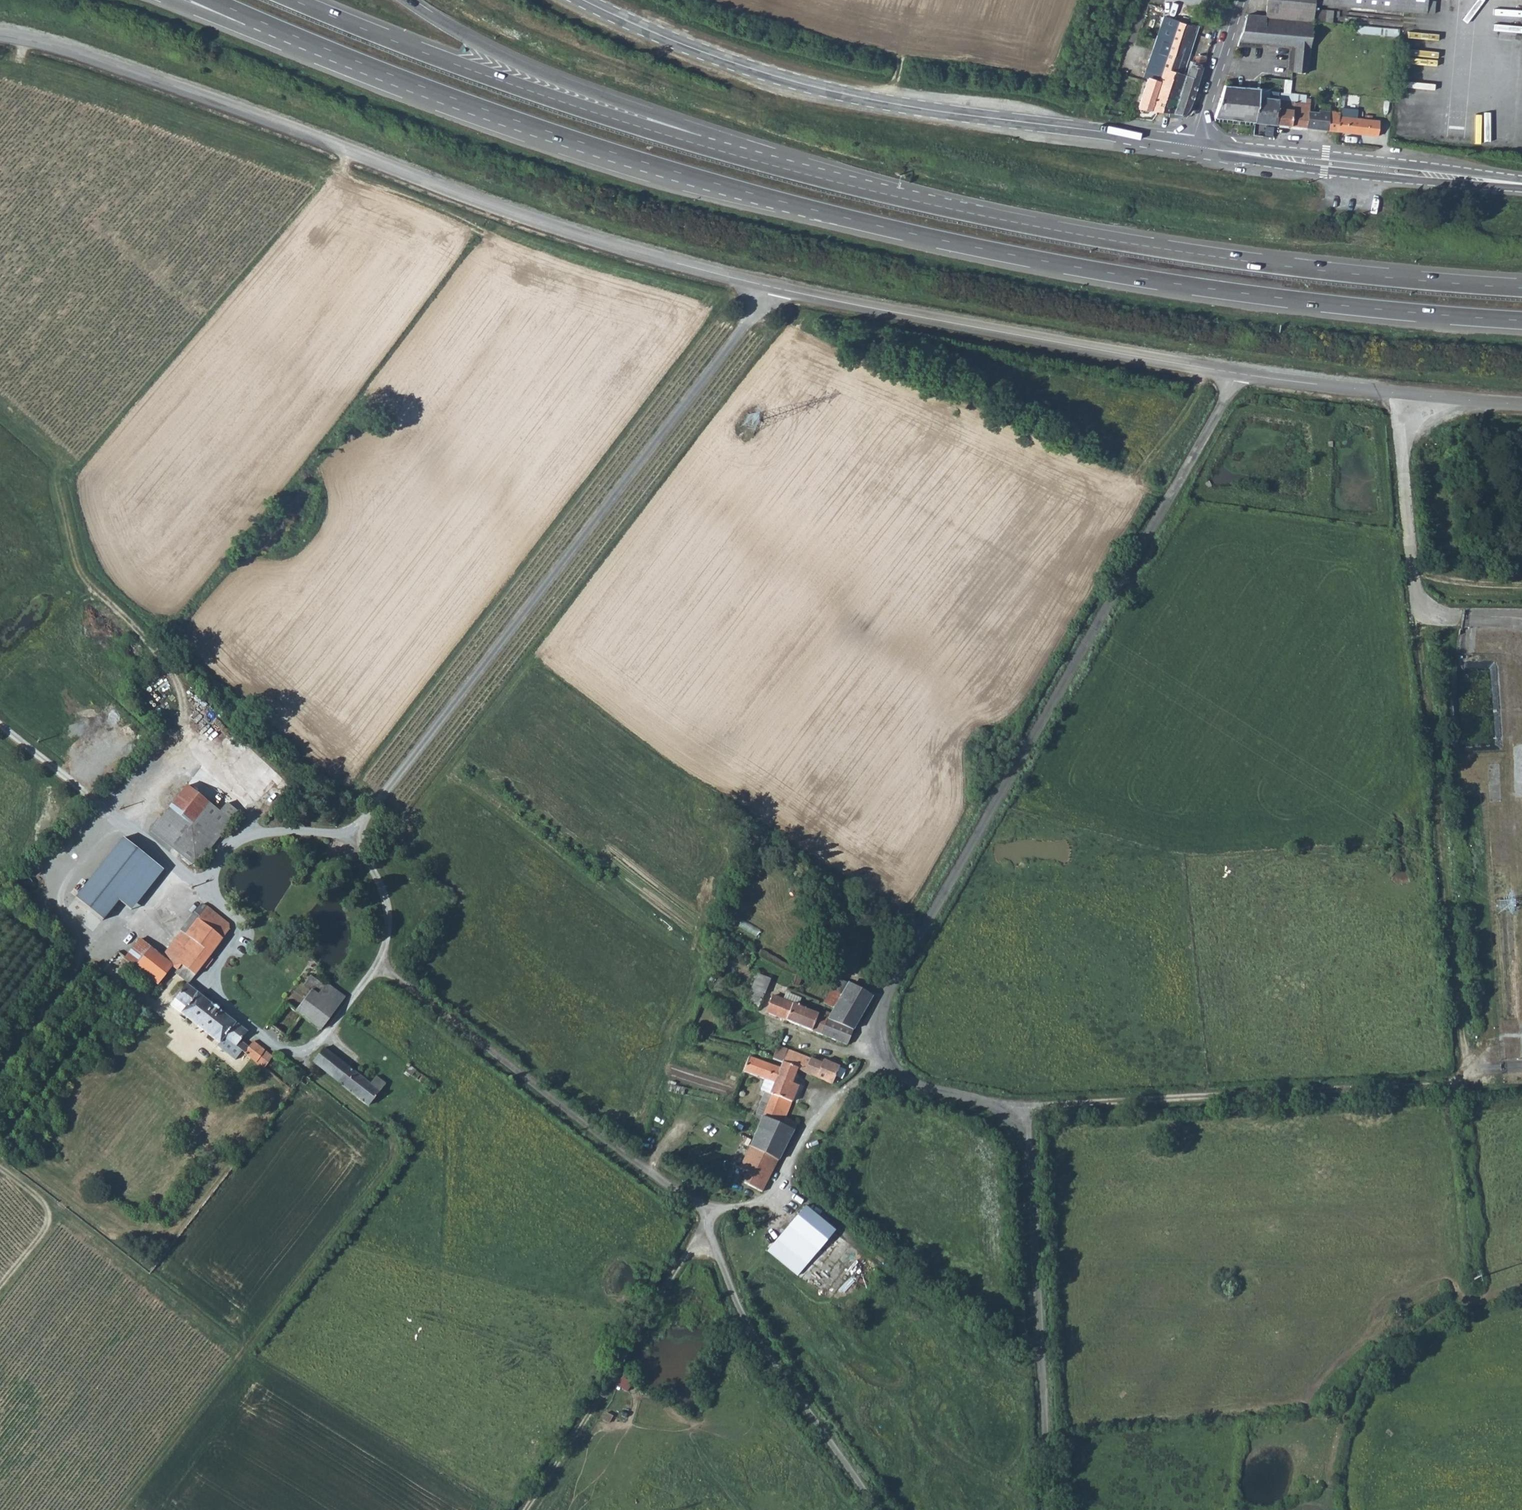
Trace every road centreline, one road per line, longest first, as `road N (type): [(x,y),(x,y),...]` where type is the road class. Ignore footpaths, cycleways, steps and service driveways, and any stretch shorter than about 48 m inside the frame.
road 1 (unclassified): [(1049,1509),(1030,1144),(1014,1113),(901,1079),(881,1047),(883,1002),(1241,374)]
road 2 (trunk): [(273,28),(611,152),(882,226),(1175,283),(1521,320)]
road 3 (trunk): [(1521,288),(1137,245),(901,198),(714,147)]
road 4 (tertiary): [(774,289),(604,245),(115,65),(0,34)]
road 5 (unclassified): [(348,834),(774,289)]
road 6 (tertiary): [(586,0),(643,29),(789,81),(962,117),(1189,147)]
road 7 (track): [(304,1050),(306,1063),(389,1135),(394,1152),(124,1509)]
road 8 (residential): [(348,834),(255,833),(224,852),(215,887),(238,933),(210,985),(271,1043),(297,1052),(319,1042),(379,966)]
road 9 (track): [(1466,1072),(1415,595)]
road 10 (tertiary): [(1241,374),(774,289)]
road 11 (trunk): [(714,147),(567,104),(293,0)]
road 12 (track): [(529,1509),(709,1213)]
road 13 (trunk): [(714,147),(686,125),(488,50),(406,0)]
road 14 (tertiary): [(1521,182),(1189,147)]
road 15 (track): [(642,1169),(379,966)]
road 16 (track): [(1330,1509),(1337,1440),(1373,1365),(1460,1298)]
road 17 (unclassified): [(1461,620),(1432,612),(1415,595),(1404,393)]
road 18 (tertiary): [(1404,393),(1241,374)]
road 19 (unclassified): [(0,1287),(49,1224),(48,1206),(0,1168)]
road 20 (tertiary): [(1189,147),(1240,0)]
road 21 (residential): [(379,966),(388,906),(348,834)]
road 22 (unclassified): [(0,1064),(82,955)]

